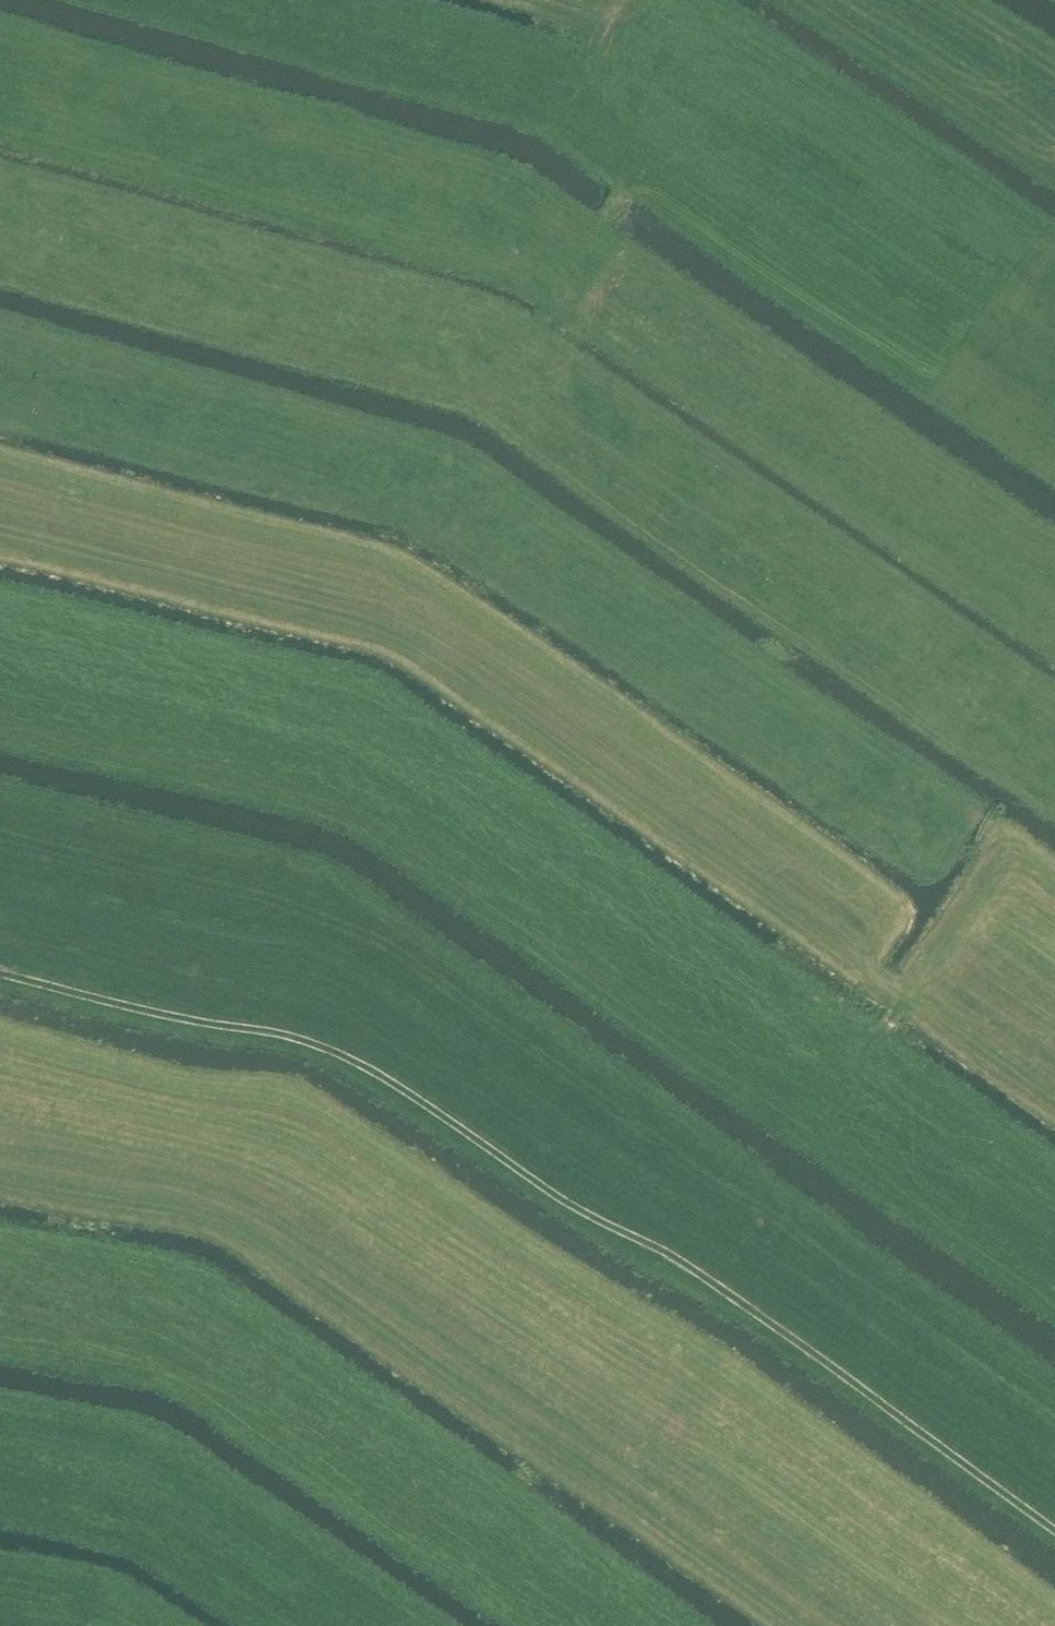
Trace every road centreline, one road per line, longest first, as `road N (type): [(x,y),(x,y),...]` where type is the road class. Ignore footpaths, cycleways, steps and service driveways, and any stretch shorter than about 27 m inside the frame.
road 1 (track): [(1054,1530),(672,1255),(581,1211),(384,1078),(323,1047),(0,979)]

